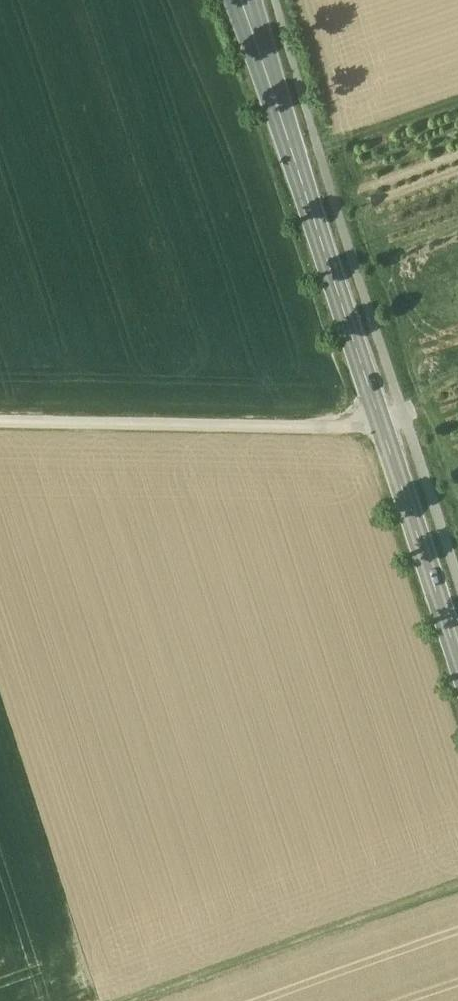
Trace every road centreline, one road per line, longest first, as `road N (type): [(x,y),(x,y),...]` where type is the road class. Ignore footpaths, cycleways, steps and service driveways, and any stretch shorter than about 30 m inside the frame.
road 1 (secondary): [(457,658),(242,0)]
road 2 (track): [(381,426),(0,421)]
road 3 (track): [(160,1000),(457,888)]

